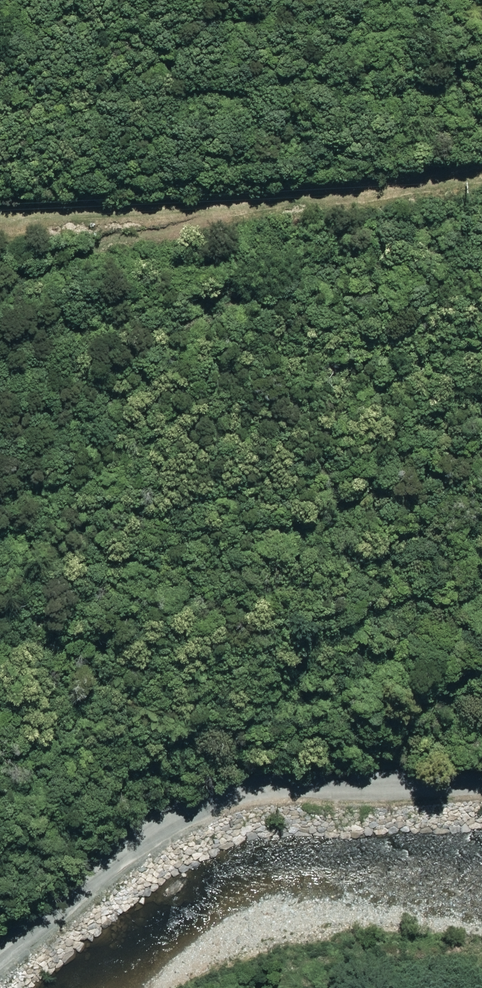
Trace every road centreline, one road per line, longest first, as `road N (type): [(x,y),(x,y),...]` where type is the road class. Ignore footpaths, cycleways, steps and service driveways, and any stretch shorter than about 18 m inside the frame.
road 1 (unclassified): [(481,788),(229,796),(175,818),(123,853),(0,962)]
road 2 (track): [(481,155),(221,200),(42,216),(0,211)]
road 3 (track): [(180,205),(58,243),(0,248)]

